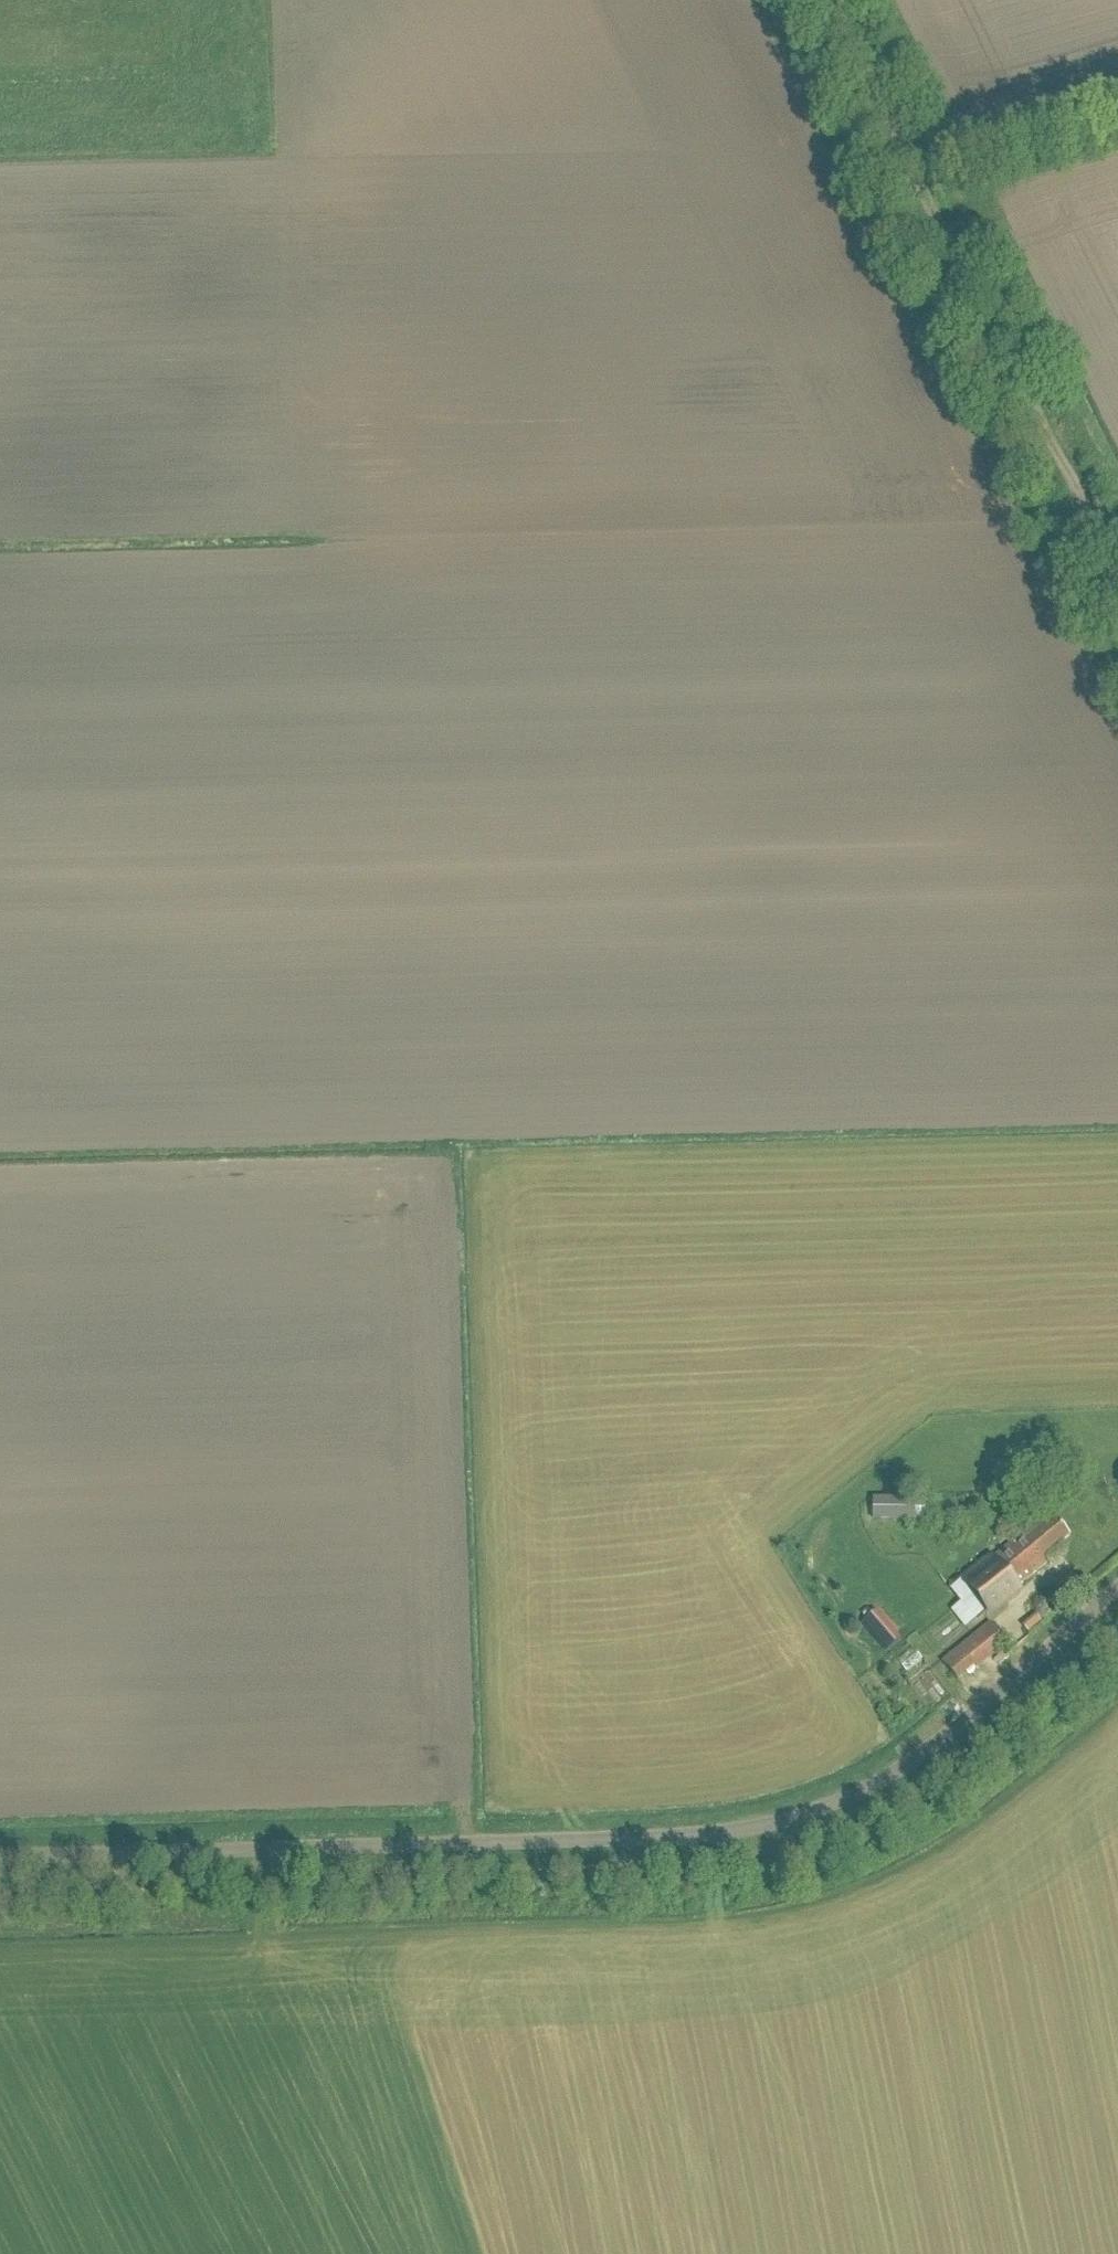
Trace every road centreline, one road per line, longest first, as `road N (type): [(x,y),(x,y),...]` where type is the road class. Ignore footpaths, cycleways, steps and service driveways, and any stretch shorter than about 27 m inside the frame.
road 1 (unclassified): [(1117,1589),(905,1767),(824,1811),(763,1829),(686,1839),(0,1858)]
road 2 (track): [(834,0),(1117,560)]

